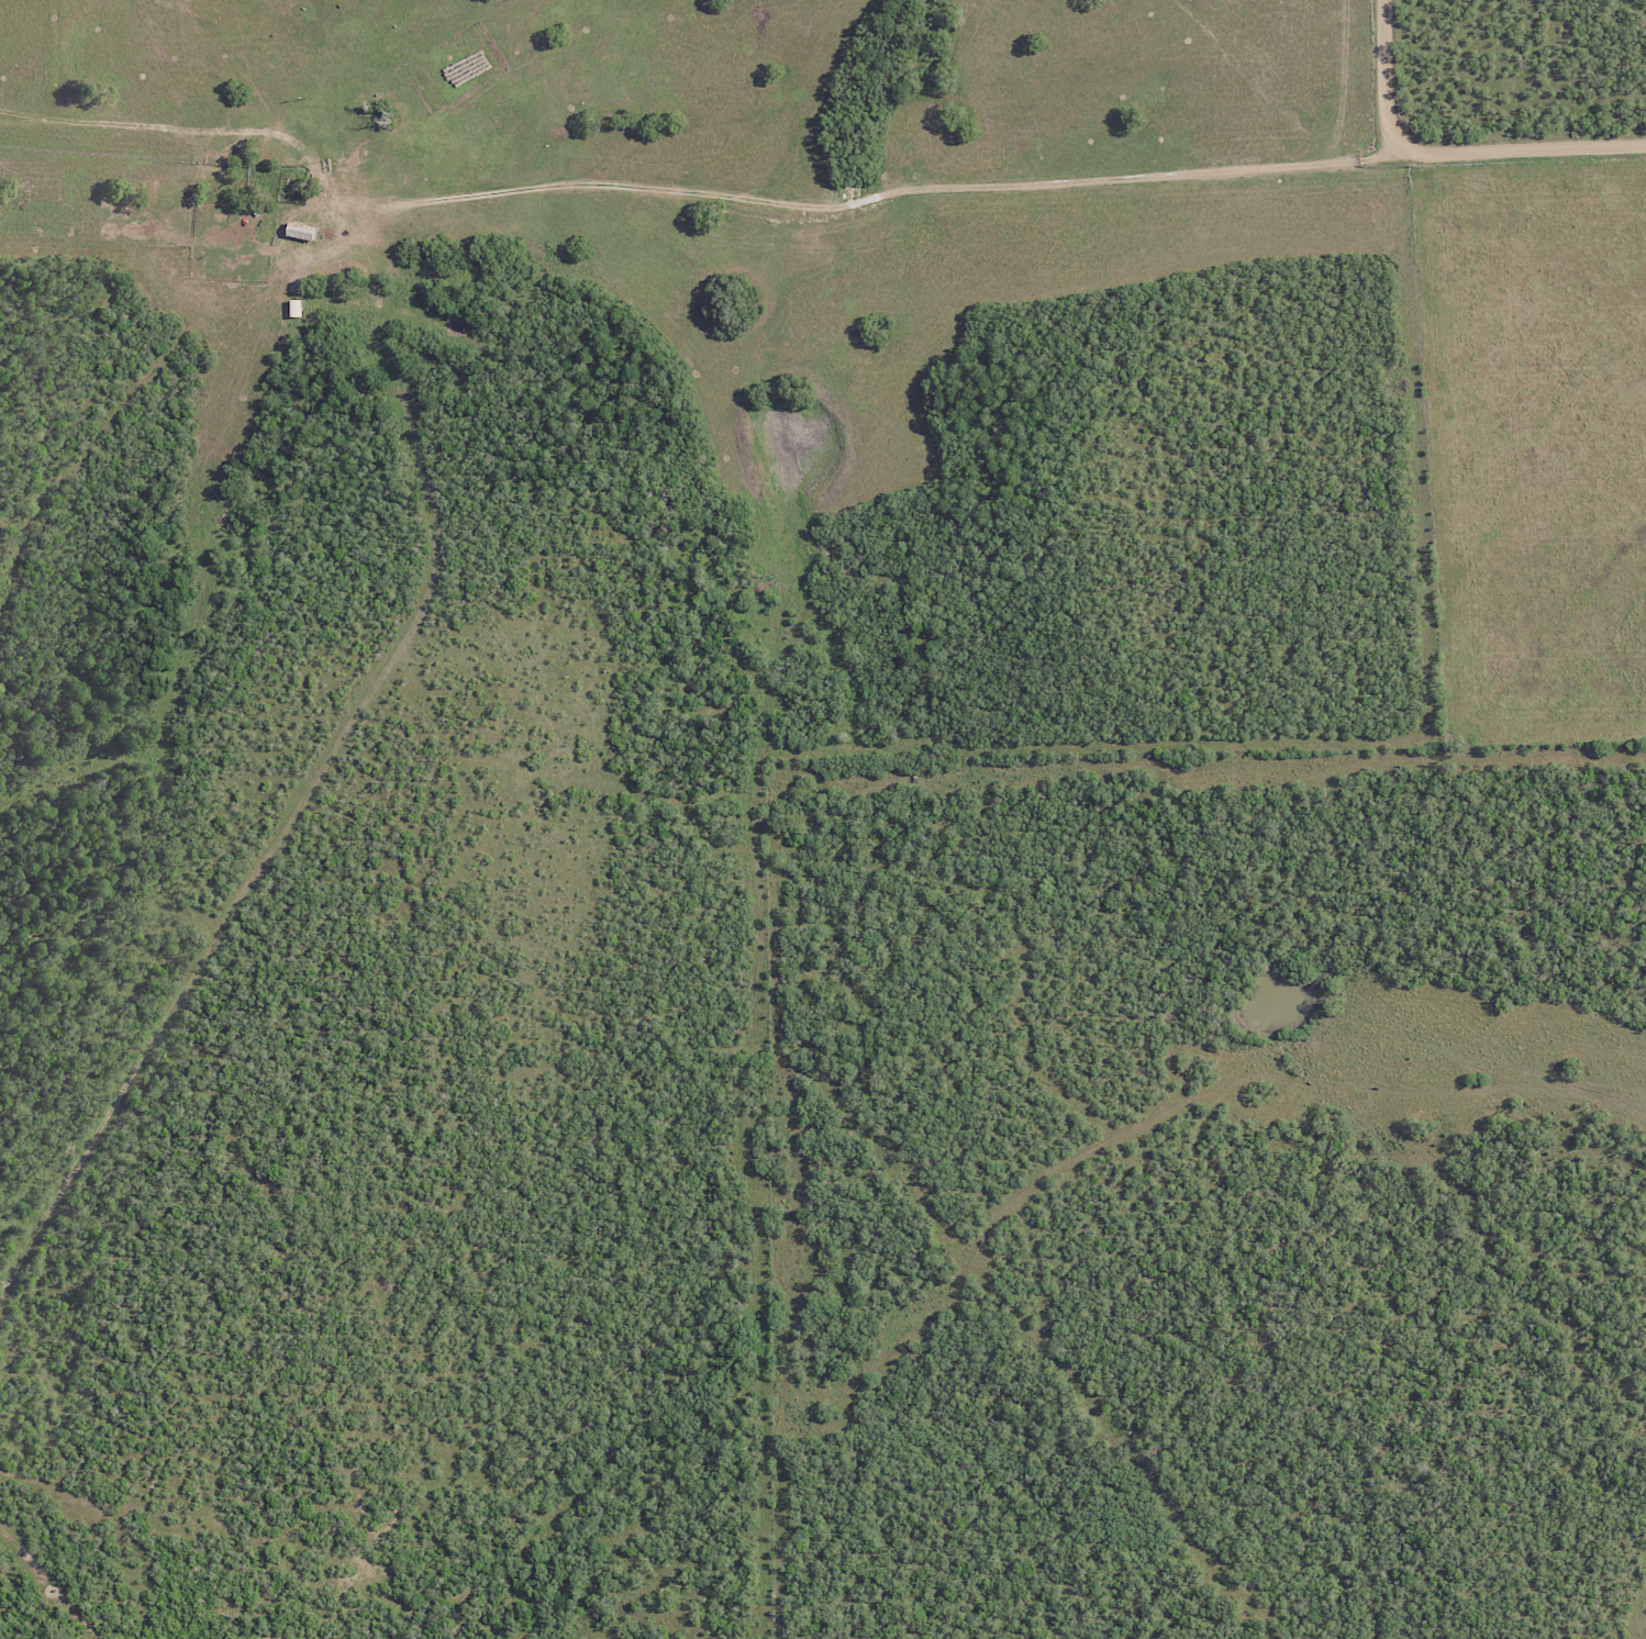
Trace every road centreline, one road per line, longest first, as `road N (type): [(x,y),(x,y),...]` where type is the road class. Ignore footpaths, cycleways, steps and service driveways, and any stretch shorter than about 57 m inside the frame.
road 1 (residential): [(1645,144),(1419,147),(1393,123),(1388,103),(1385,0)]

